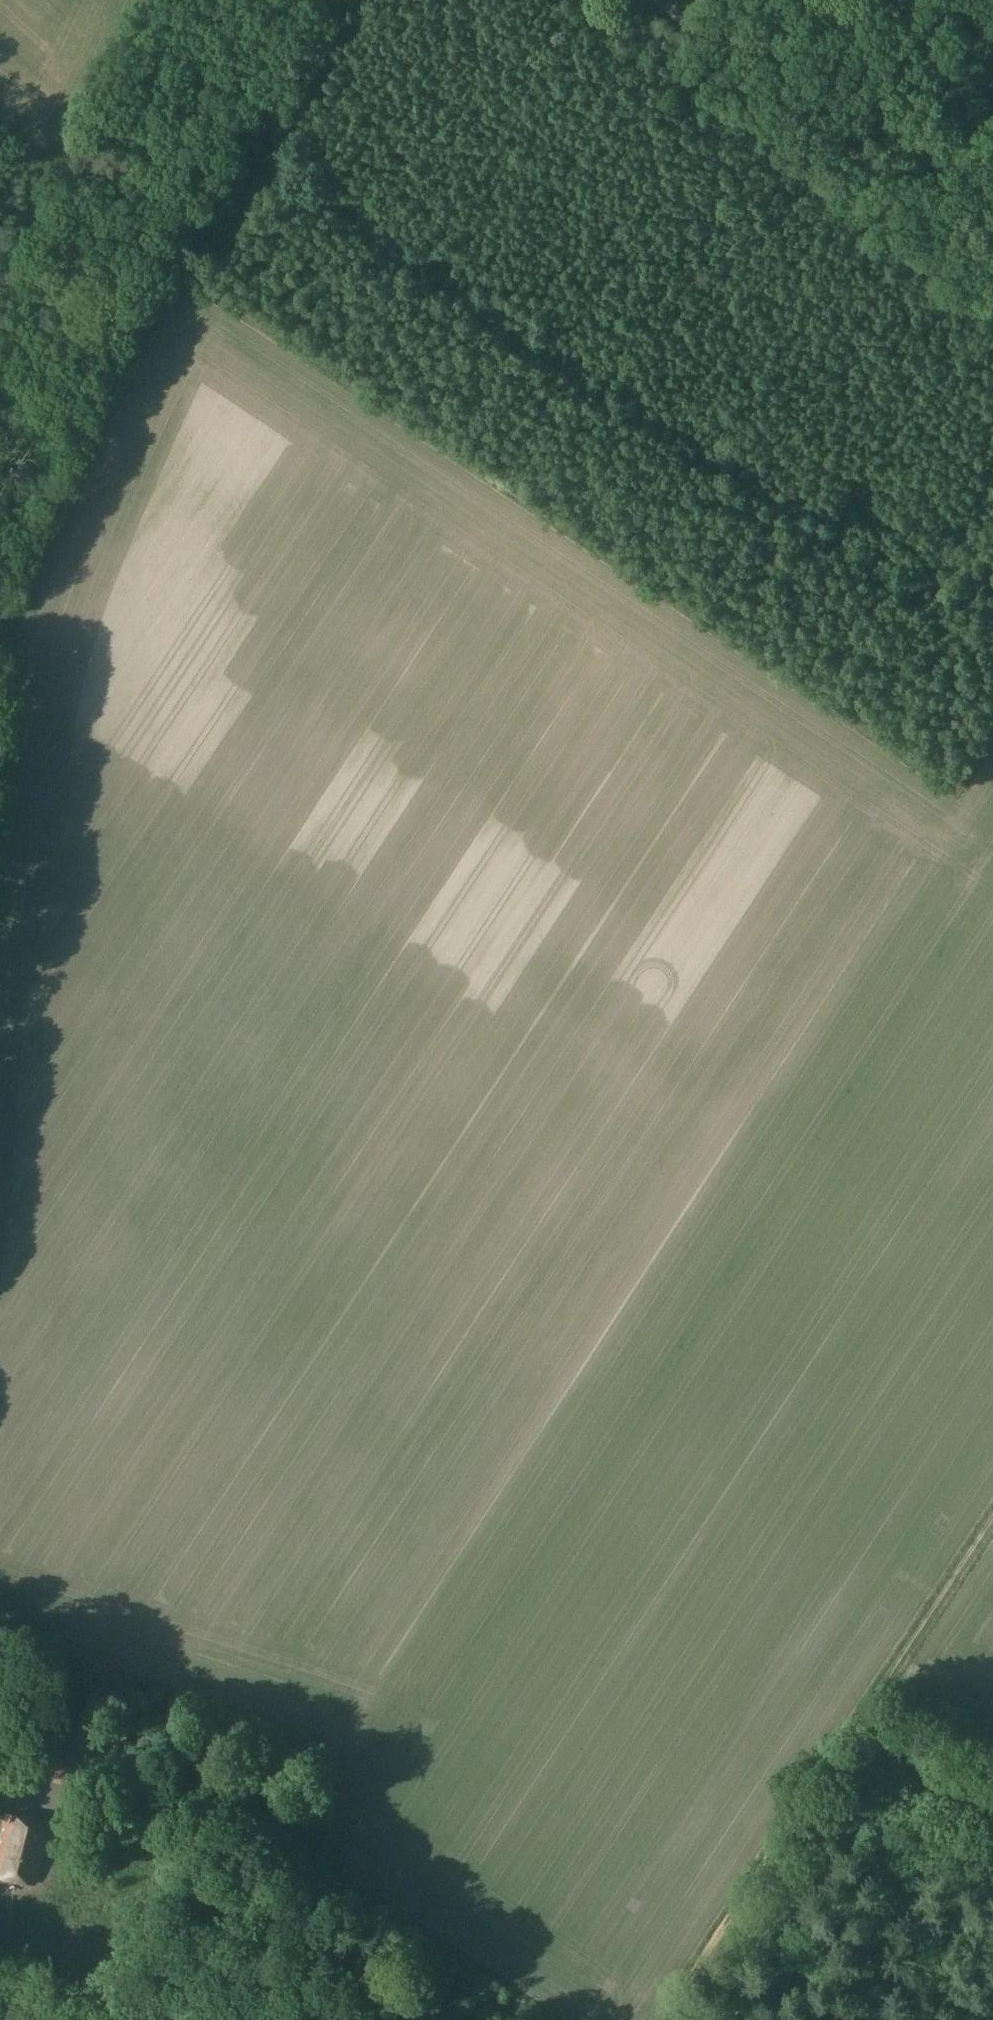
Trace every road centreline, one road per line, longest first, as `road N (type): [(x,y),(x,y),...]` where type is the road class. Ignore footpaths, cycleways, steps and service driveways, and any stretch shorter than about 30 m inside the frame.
road 1 (track): [(992,1517),(655,2019)]
road 2 (track): [(671,0),(992,261)]

